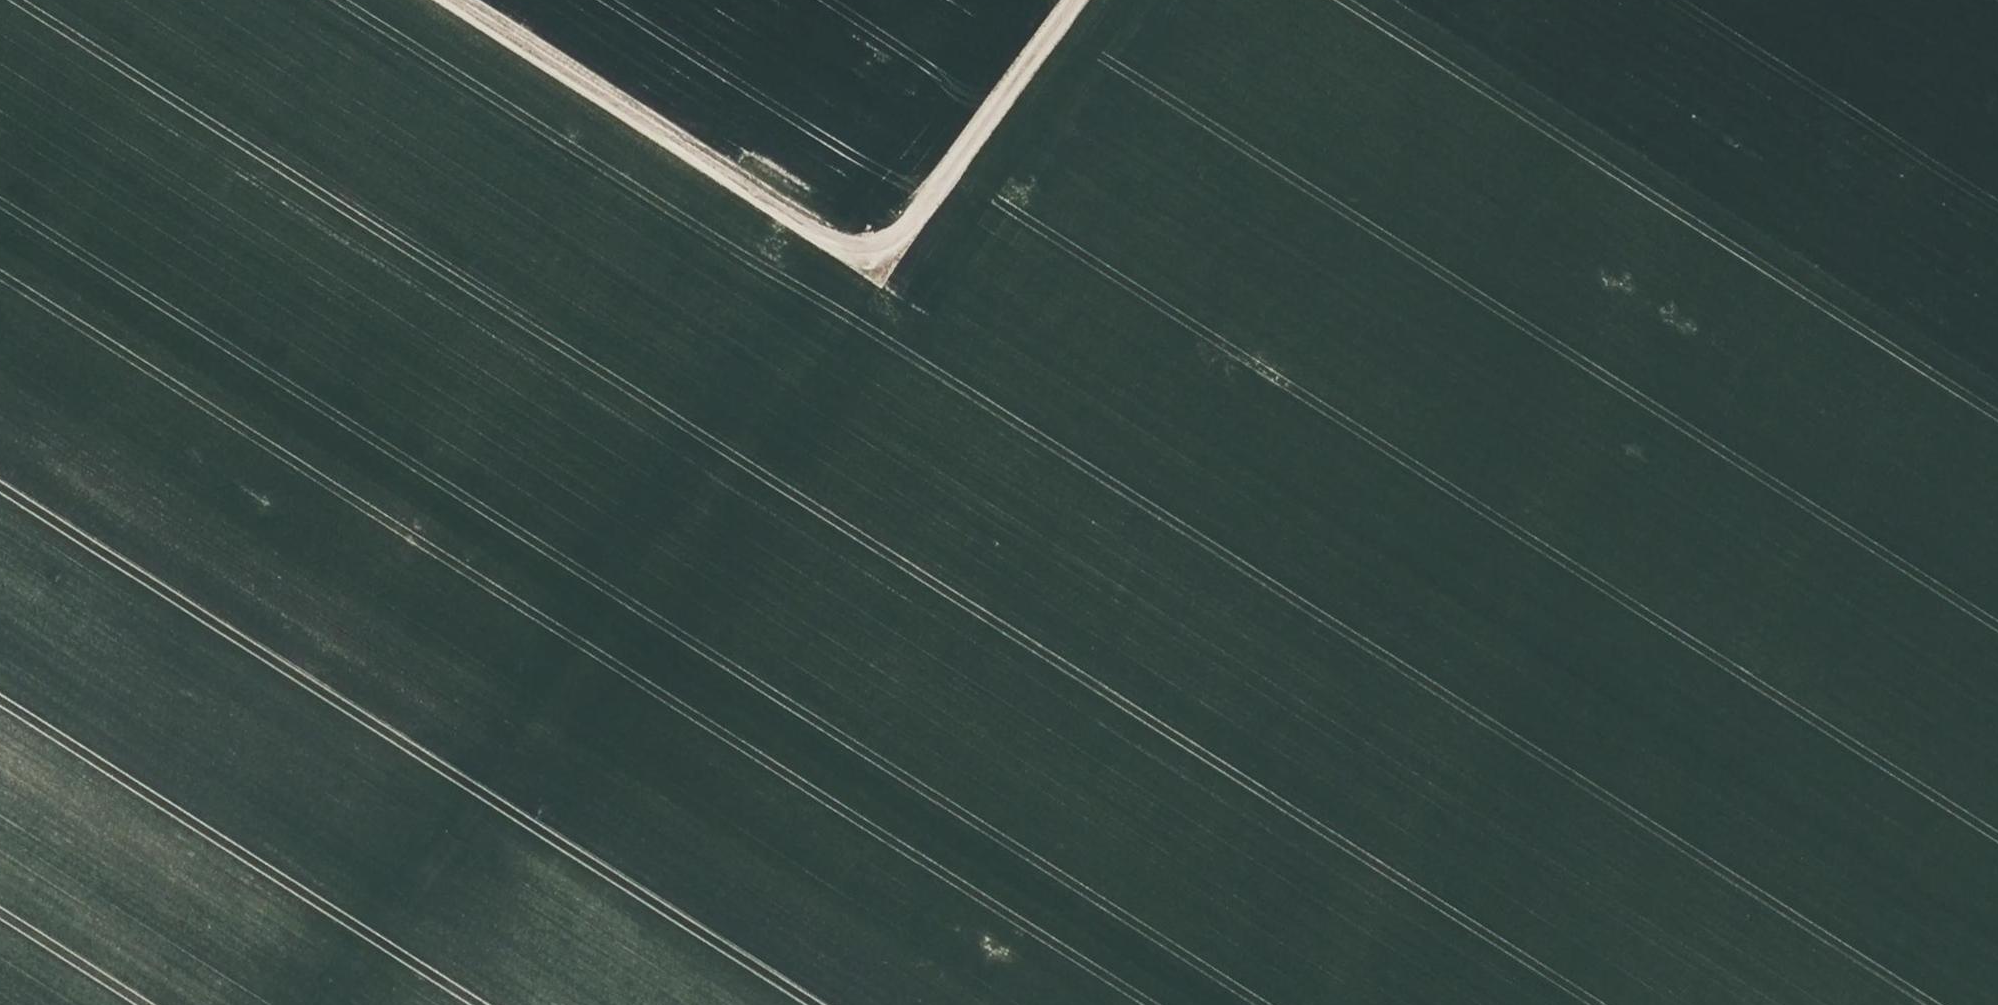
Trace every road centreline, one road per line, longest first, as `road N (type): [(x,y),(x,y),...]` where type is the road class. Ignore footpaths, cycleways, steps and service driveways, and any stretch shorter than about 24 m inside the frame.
road 1 (track): [(1073,0),(877,265),(458,0)]

